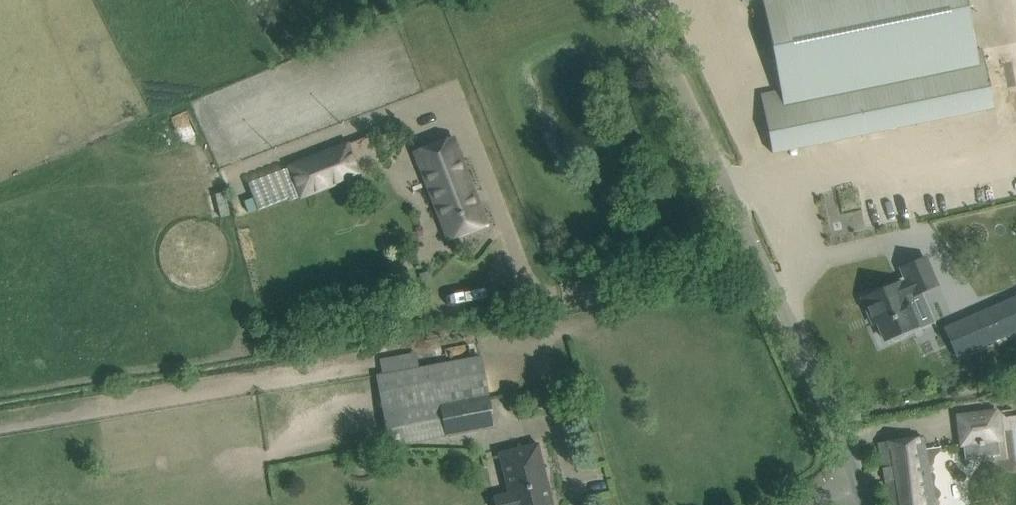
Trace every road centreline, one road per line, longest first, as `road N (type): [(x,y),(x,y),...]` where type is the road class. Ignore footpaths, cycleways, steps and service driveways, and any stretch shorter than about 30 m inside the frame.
road 1 (unclassified): [(858,483),(638,0)]

